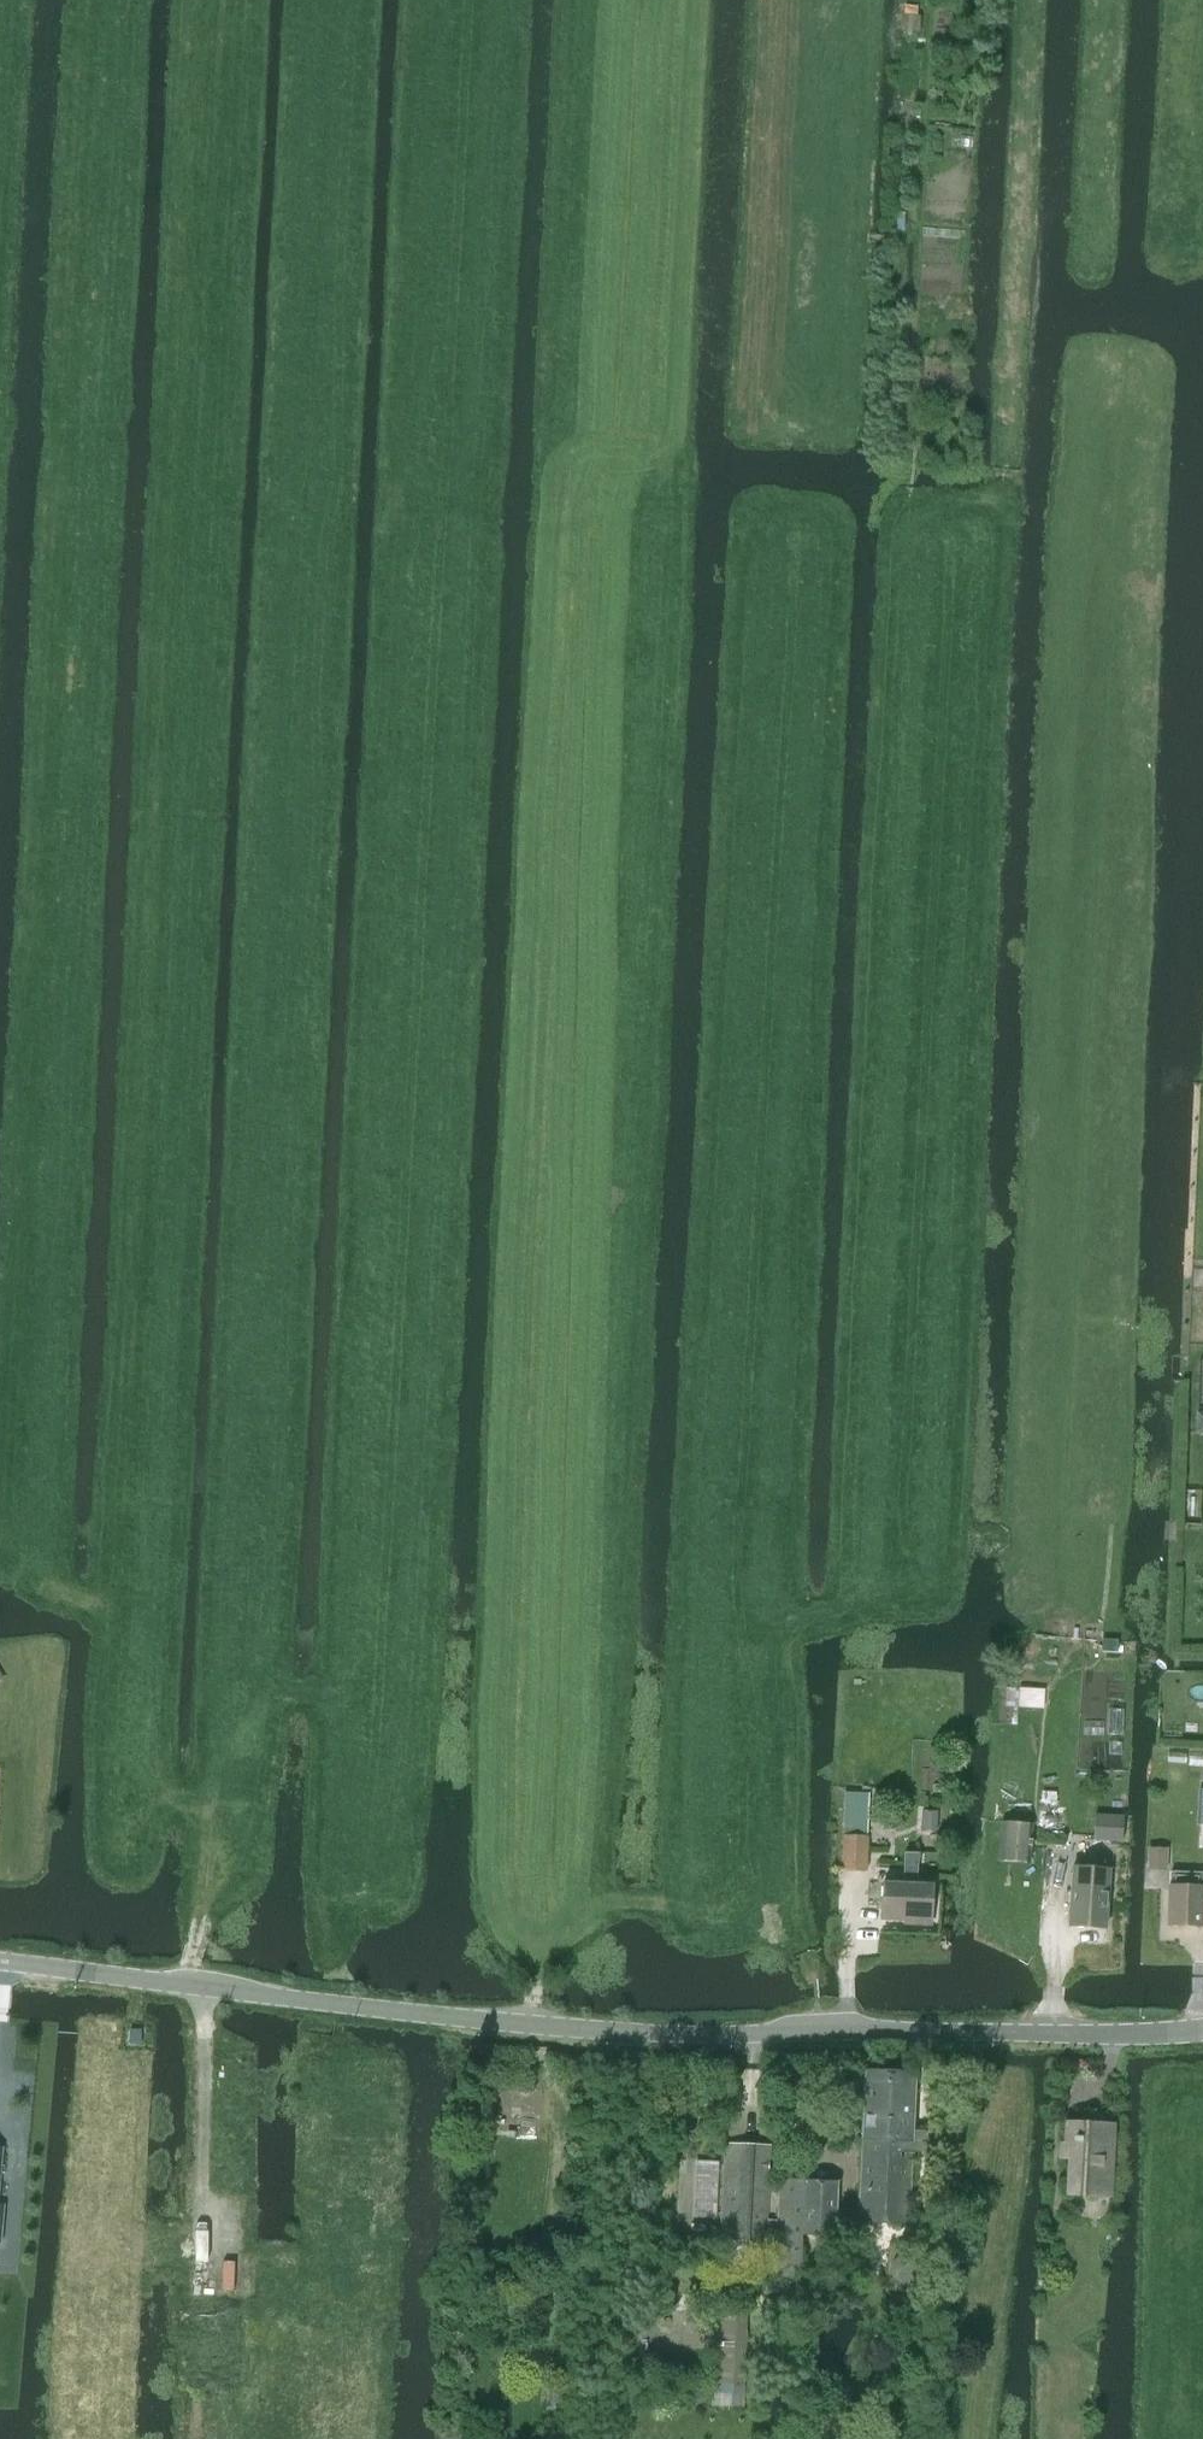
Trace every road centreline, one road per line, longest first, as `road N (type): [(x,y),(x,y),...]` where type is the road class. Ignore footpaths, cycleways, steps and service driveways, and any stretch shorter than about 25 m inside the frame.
road 1 (unclassified): [(1202,2022),(1100,2032),(583,2026),(0,1958)]
road 2 (track): [(1198,2438),(1202,2246)]

